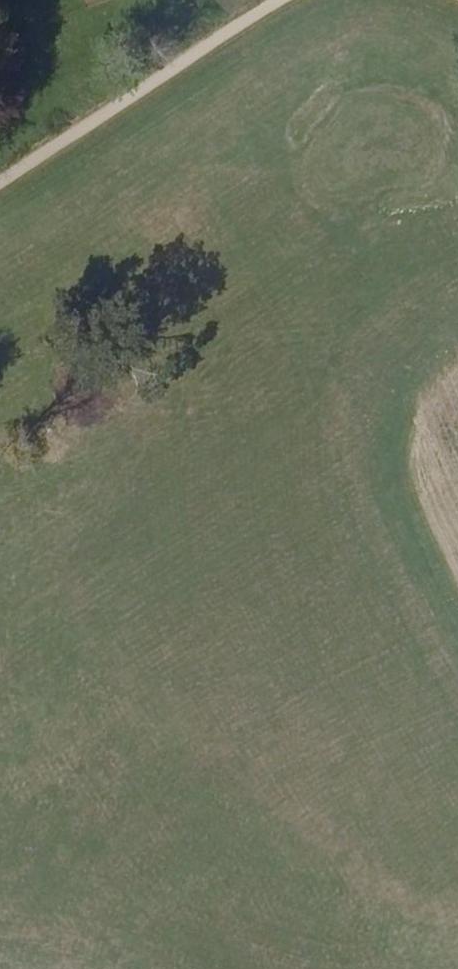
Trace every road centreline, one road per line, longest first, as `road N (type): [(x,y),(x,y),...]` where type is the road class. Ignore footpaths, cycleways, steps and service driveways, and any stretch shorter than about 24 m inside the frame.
road 1 (track): [(0,183),(281,0)]

